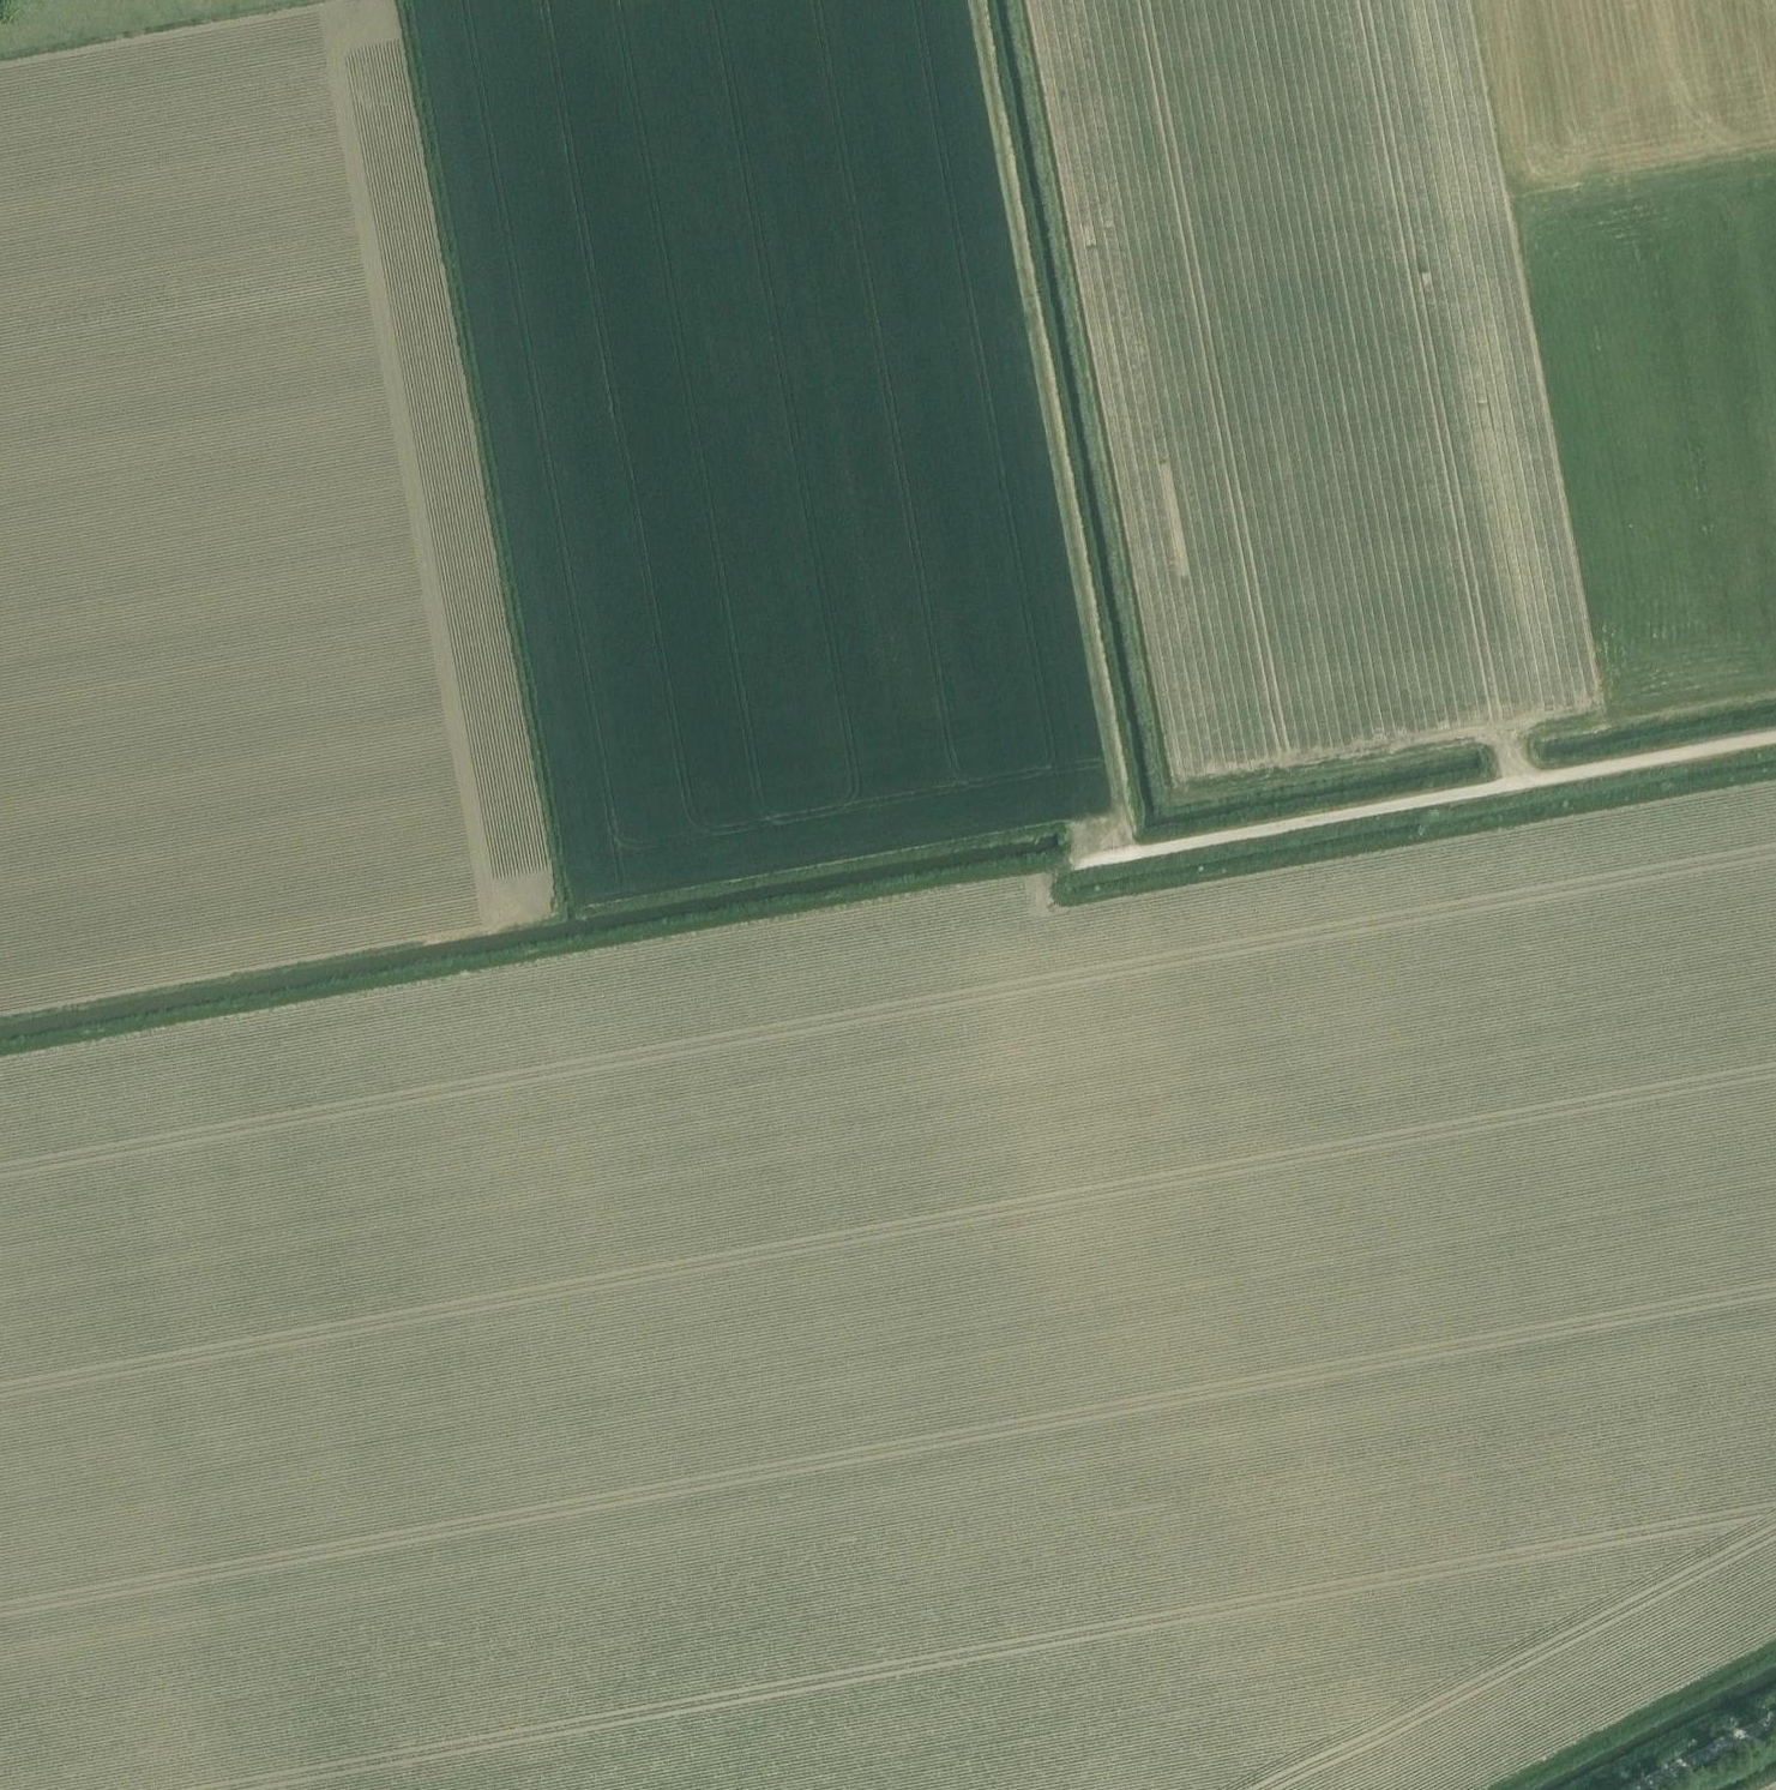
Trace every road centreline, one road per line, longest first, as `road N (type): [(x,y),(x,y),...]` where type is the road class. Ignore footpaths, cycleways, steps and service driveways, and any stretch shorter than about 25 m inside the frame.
road 1 (track): [(977,0),(1122,815),(1120,859)]
road 2 (unclassified): [(1085,865),(1775,740)]
road 3 (unclassified): [(1632,1789),(1775,1718)]

